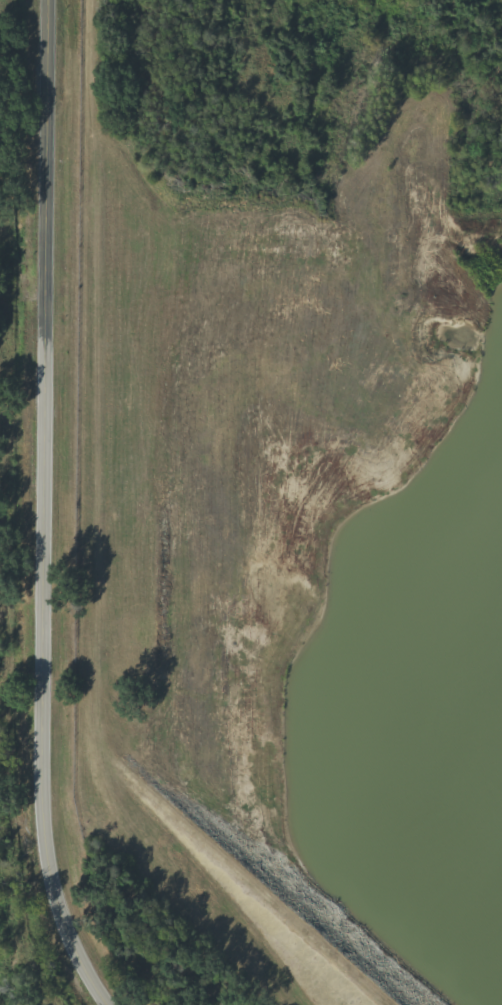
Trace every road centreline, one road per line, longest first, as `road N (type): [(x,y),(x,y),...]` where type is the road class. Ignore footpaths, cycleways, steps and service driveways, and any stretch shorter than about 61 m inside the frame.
road 1 (secondary): [(97,1004),(46,880),(40,736),(47,0)]

